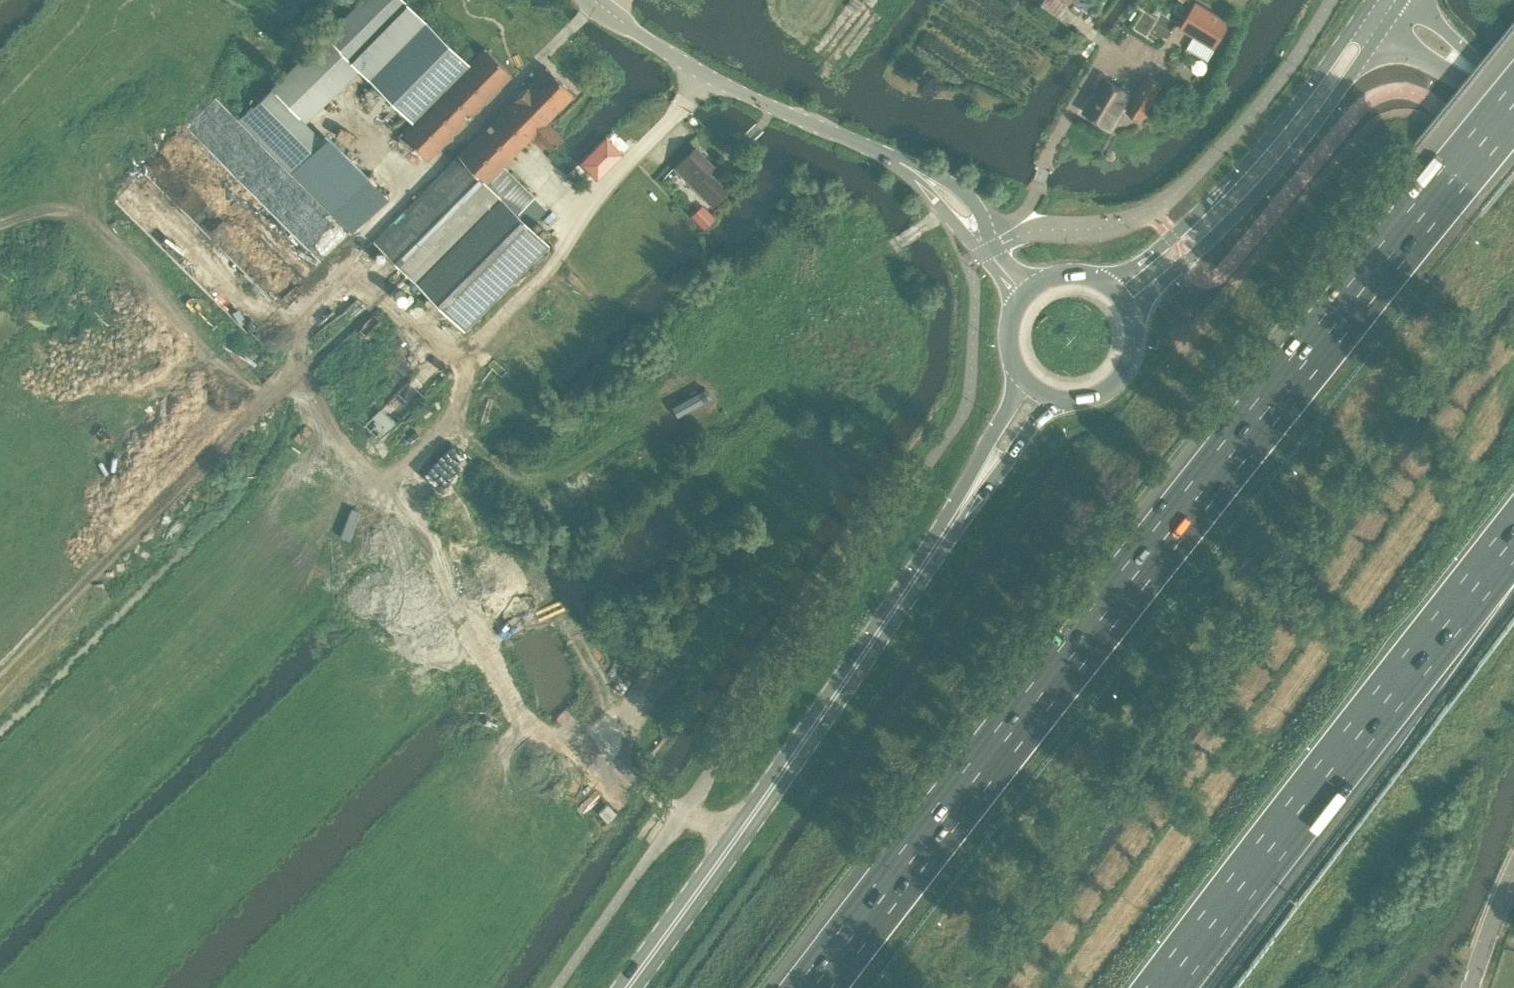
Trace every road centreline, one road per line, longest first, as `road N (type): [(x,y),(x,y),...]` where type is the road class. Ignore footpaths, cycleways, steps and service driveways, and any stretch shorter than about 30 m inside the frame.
road 1 (motorway): [(1513,104),(813,987)]
road 2 (track): [(301,379),(485,624),(633,780),(729,847)]
road 3 (secondary): [(627,987),(960,510)]
road 4 (motorway): [(1163,987),(1513,537)]
road 5 (tertiary): [(989,251),(961,208),(921,174),(703,72),(593,0)]
road 6 (track): [(0,681),(301,379)]
road 7 (secondary): [(1130,310),(1297,148),(1366,54),(1383,4)]
road 8 (secondary): [(1383,4),(1343,39),(1219,192),(1110,284)]
road 9 (secondary): [(1050,397),(1092,397),(1119,379),(1136,341),(1130,310)]
road 10 (secondary): [(1025,380),(989,438),(960,510)]
road 11 (secondary): [(960,510),(1050,397)]
road 12 (tertiary): [(1489,83),(1437,24),(1383,4)]
road 13 (tertiary): [(1383,4),(1428,58),(1489,83)]

